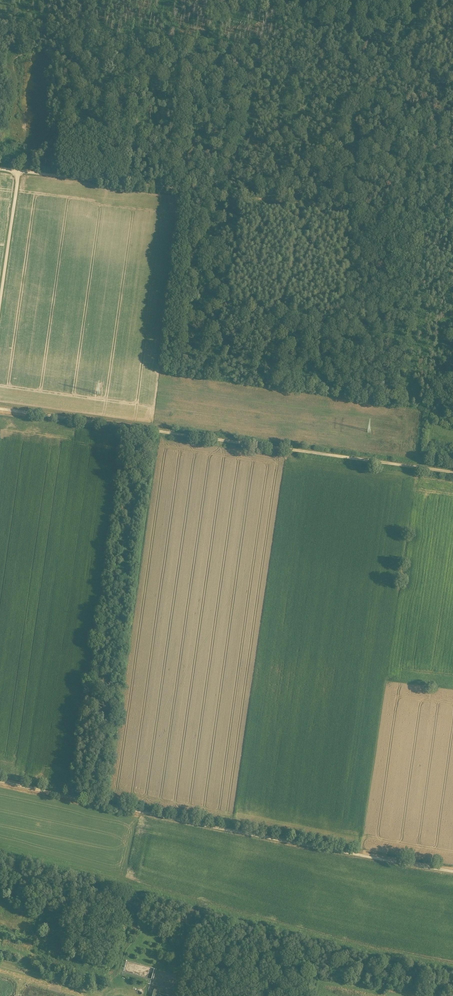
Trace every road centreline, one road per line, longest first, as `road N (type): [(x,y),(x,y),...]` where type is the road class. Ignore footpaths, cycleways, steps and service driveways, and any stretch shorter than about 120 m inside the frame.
road 1 (track): [(0,781),(452,871)]
road 2 (track): [(0,409),(452,473)]
road 3 (track): [(0,168),(452,220)]
road 4 (track): [(0,320),(21,170)]

